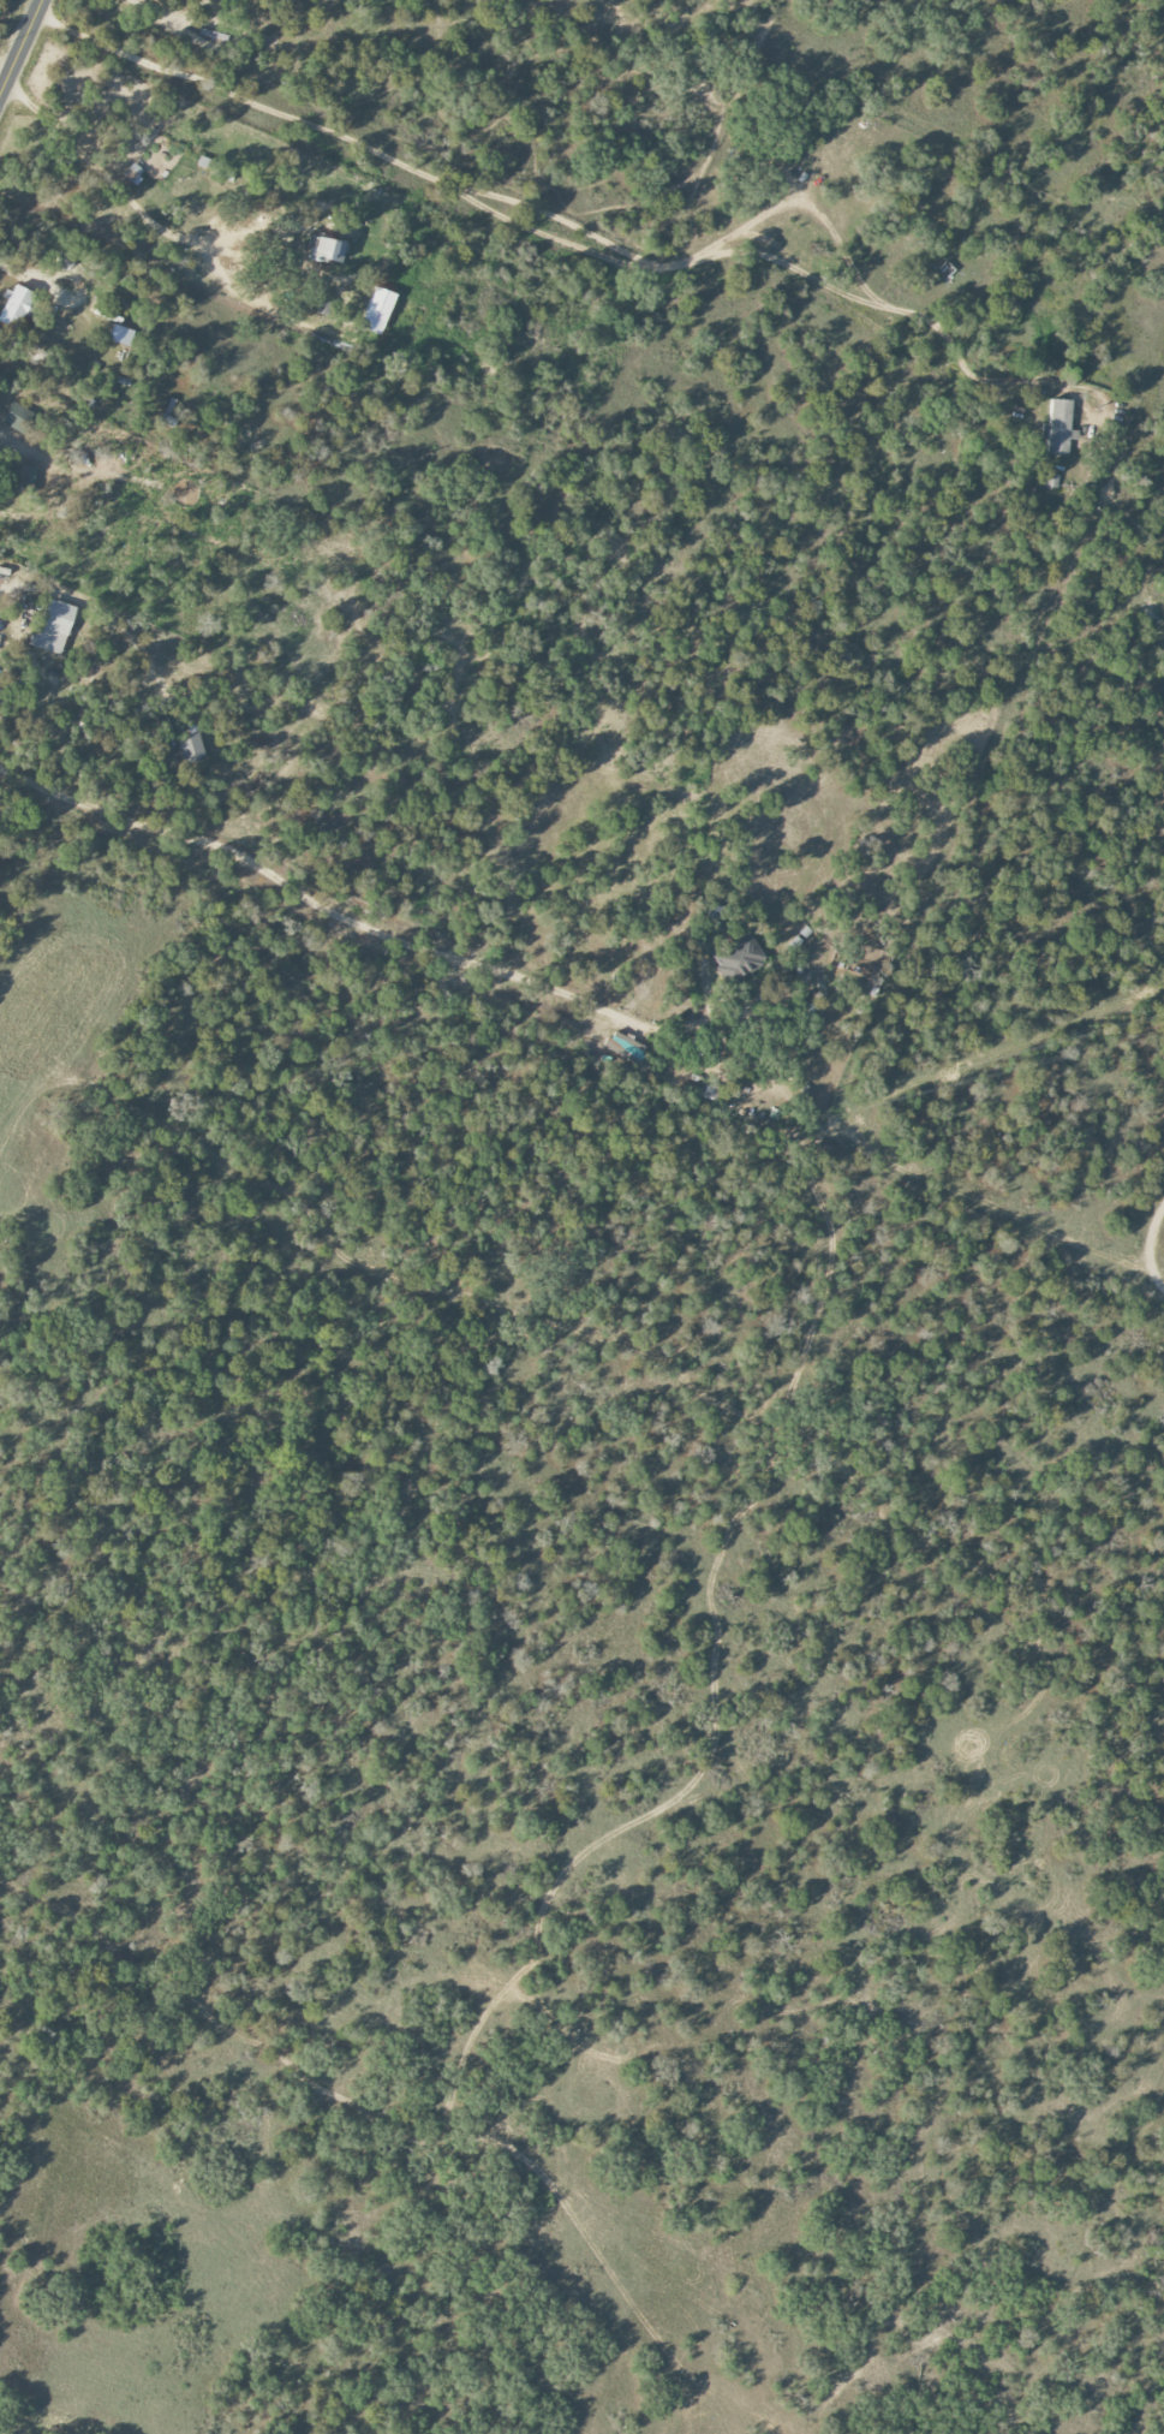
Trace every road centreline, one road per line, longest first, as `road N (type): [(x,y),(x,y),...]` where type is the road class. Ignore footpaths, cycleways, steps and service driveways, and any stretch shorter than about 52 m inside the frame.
road 1 (residential): [(1163,1289),(852,1143)]

